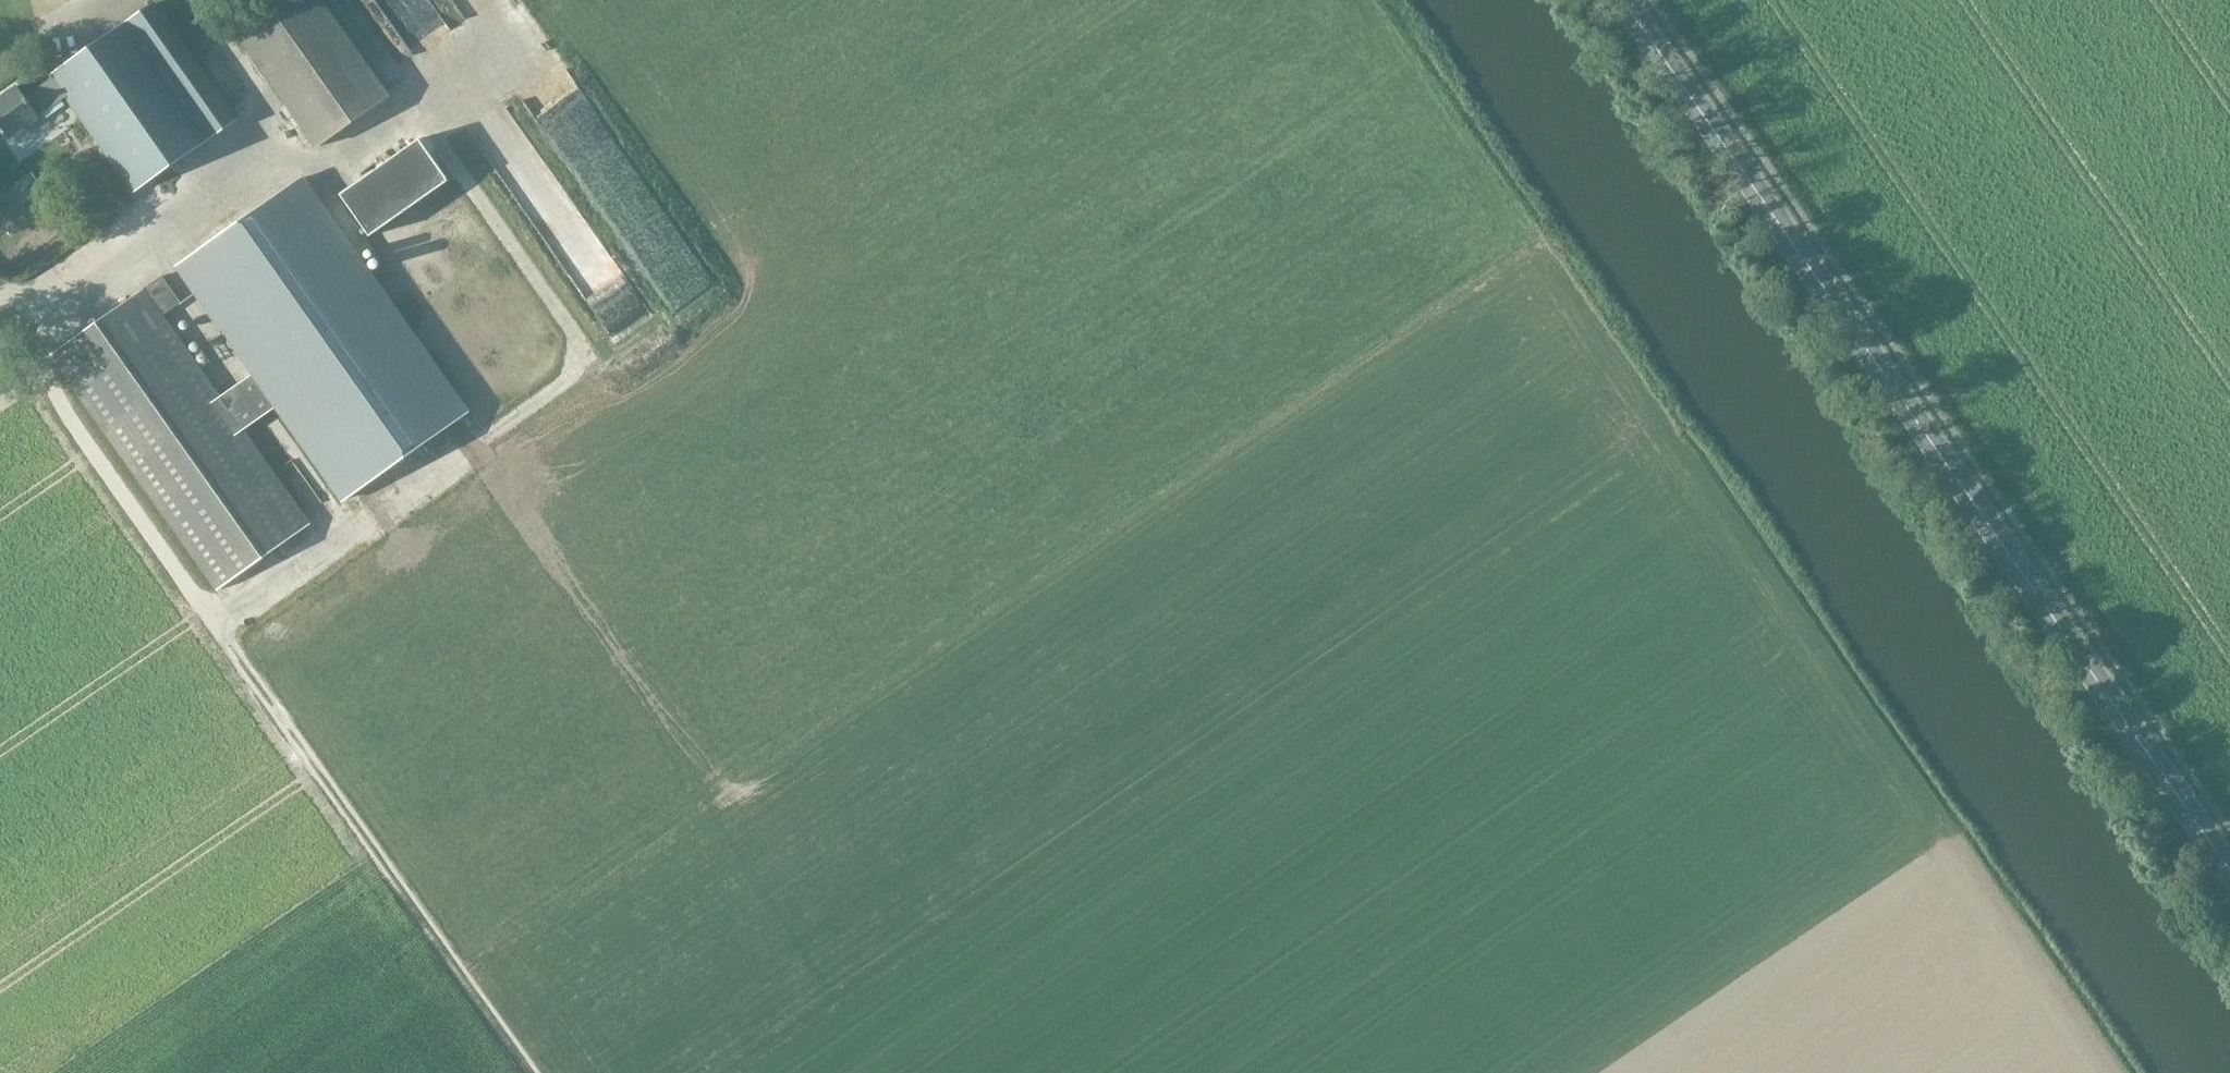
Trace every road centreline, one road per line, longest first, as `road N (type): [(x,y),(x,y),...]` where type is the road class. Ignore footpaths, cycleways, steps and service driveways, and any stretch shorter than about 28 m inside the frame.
road 1 (primary): [(2229,870),(1623,0)]

